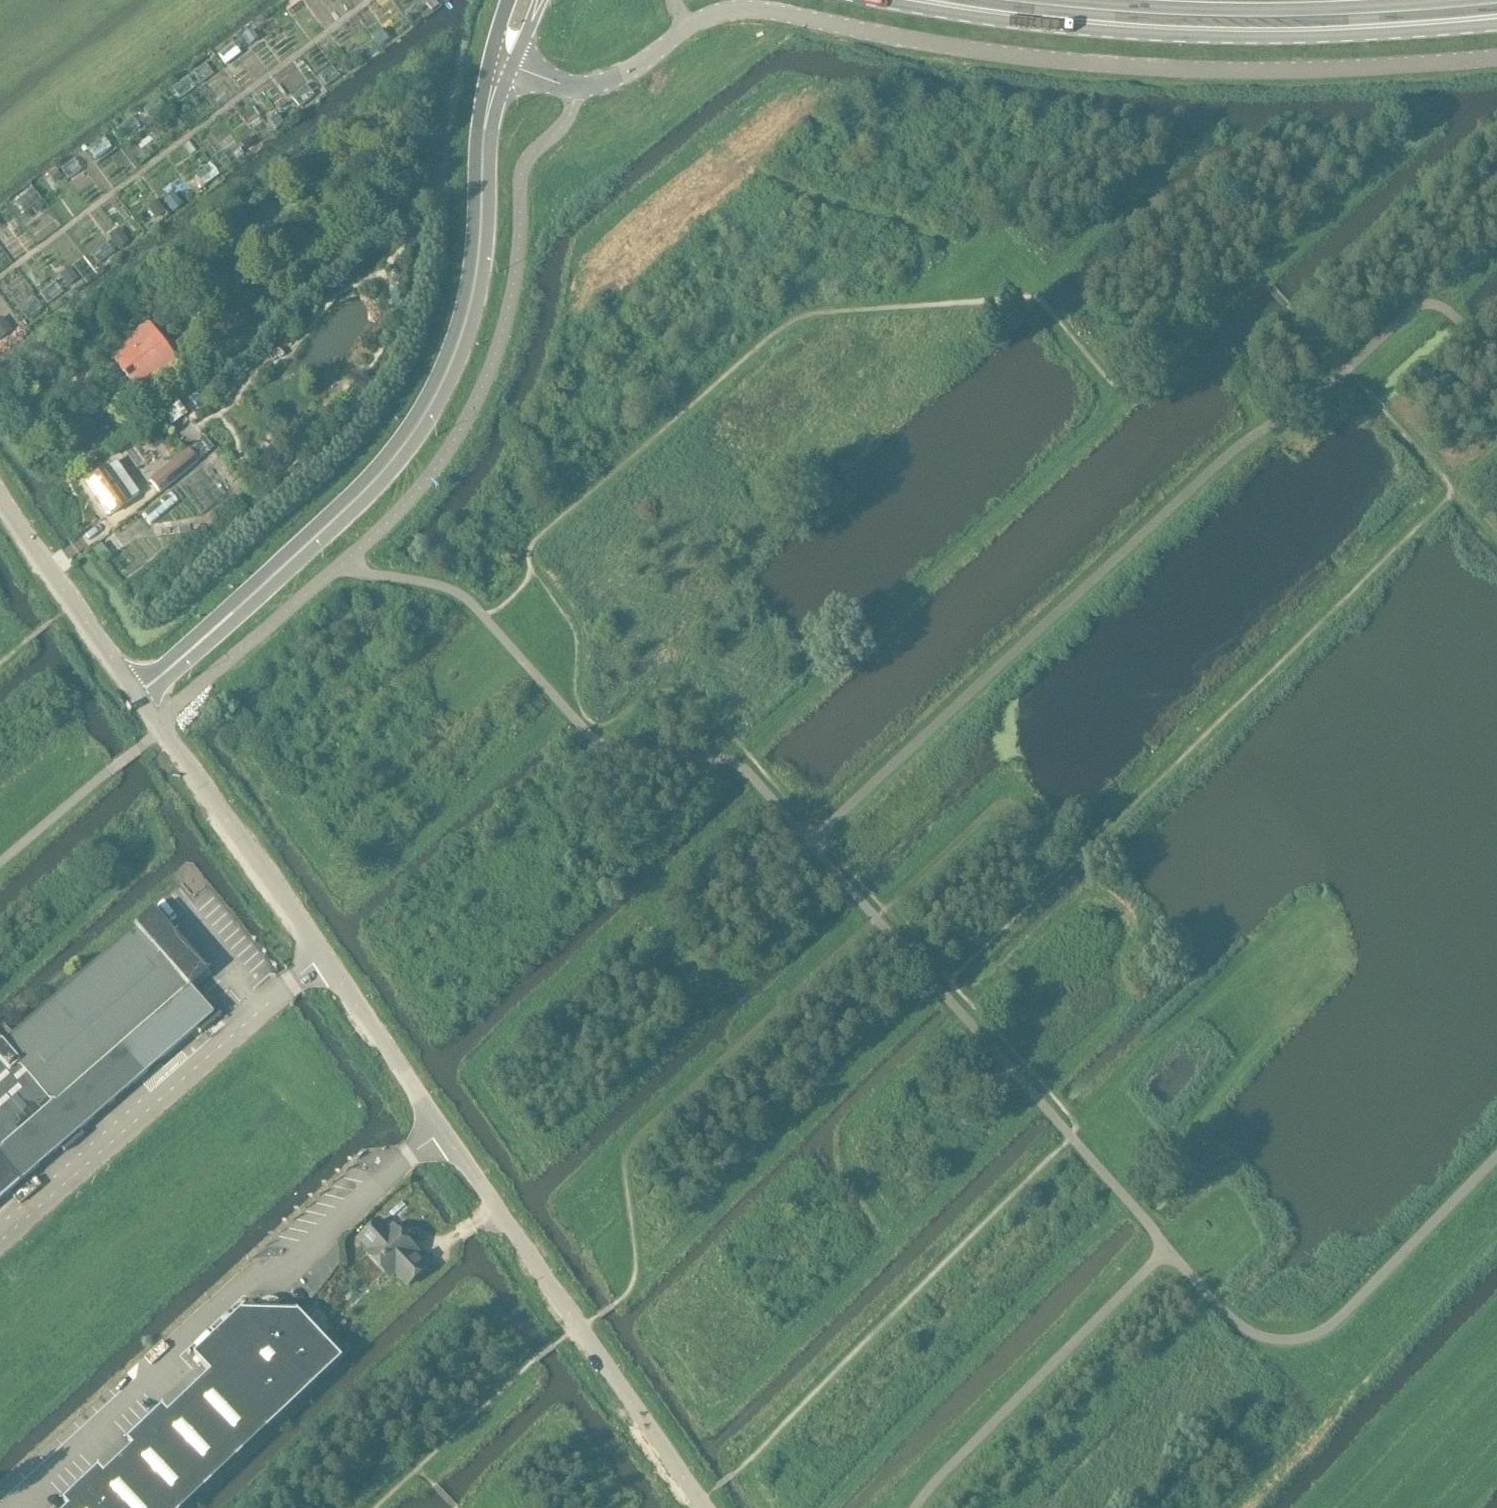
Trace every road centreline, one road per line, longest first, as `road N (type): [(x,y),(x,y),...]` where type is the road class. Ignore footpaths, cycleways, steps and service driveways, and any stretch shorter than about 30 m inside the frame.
road 1 (unclassified): [(1496,59),(1310,71),(1156,69),(987,52),(737,10),(685,28),(627,74),(590,87),(502,63)]
road 2 (unclassified): [(705,1507),(138,694)]
road 3 (unclassified): [(502,63),(484,130),(472,295),(430,406),(370,487),(138,694)]
road 4 (primary): [(919,0),(1074,22),(1264,32),(1496,17)]
road 5 (unclassified): [(138,694),(0,495)]

